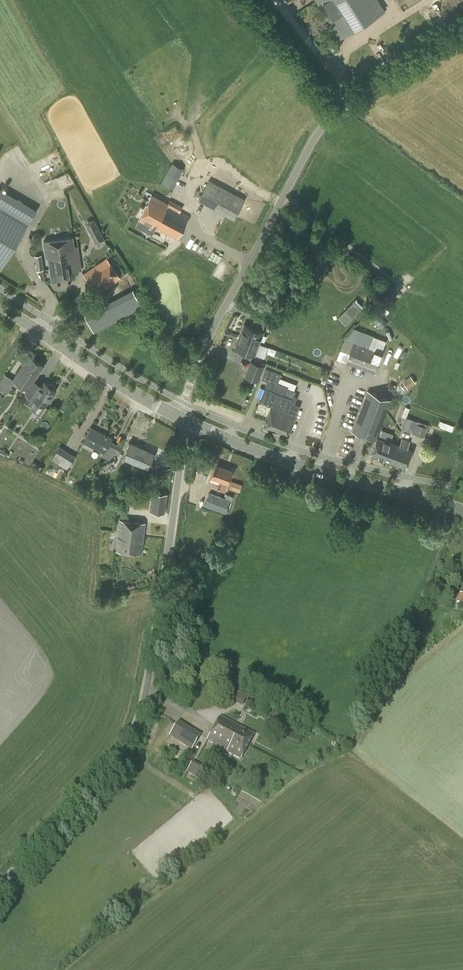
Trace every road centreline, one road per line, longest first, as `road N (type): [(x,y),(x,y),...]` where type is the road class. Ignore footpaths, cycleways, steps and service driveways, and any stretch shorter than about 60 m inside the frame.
road 1 (unclassified): [(0,886),(105,776),(132,736),(186,420)]
road 2 (unclassified): [(186,420),(184,403),(204,344),(319,131),(346,104),(462,32)]
road 3 (secondary): [(186,420),(297,465),(462,511)]
road 4 (secondary): [(0,305),(186,420)]

